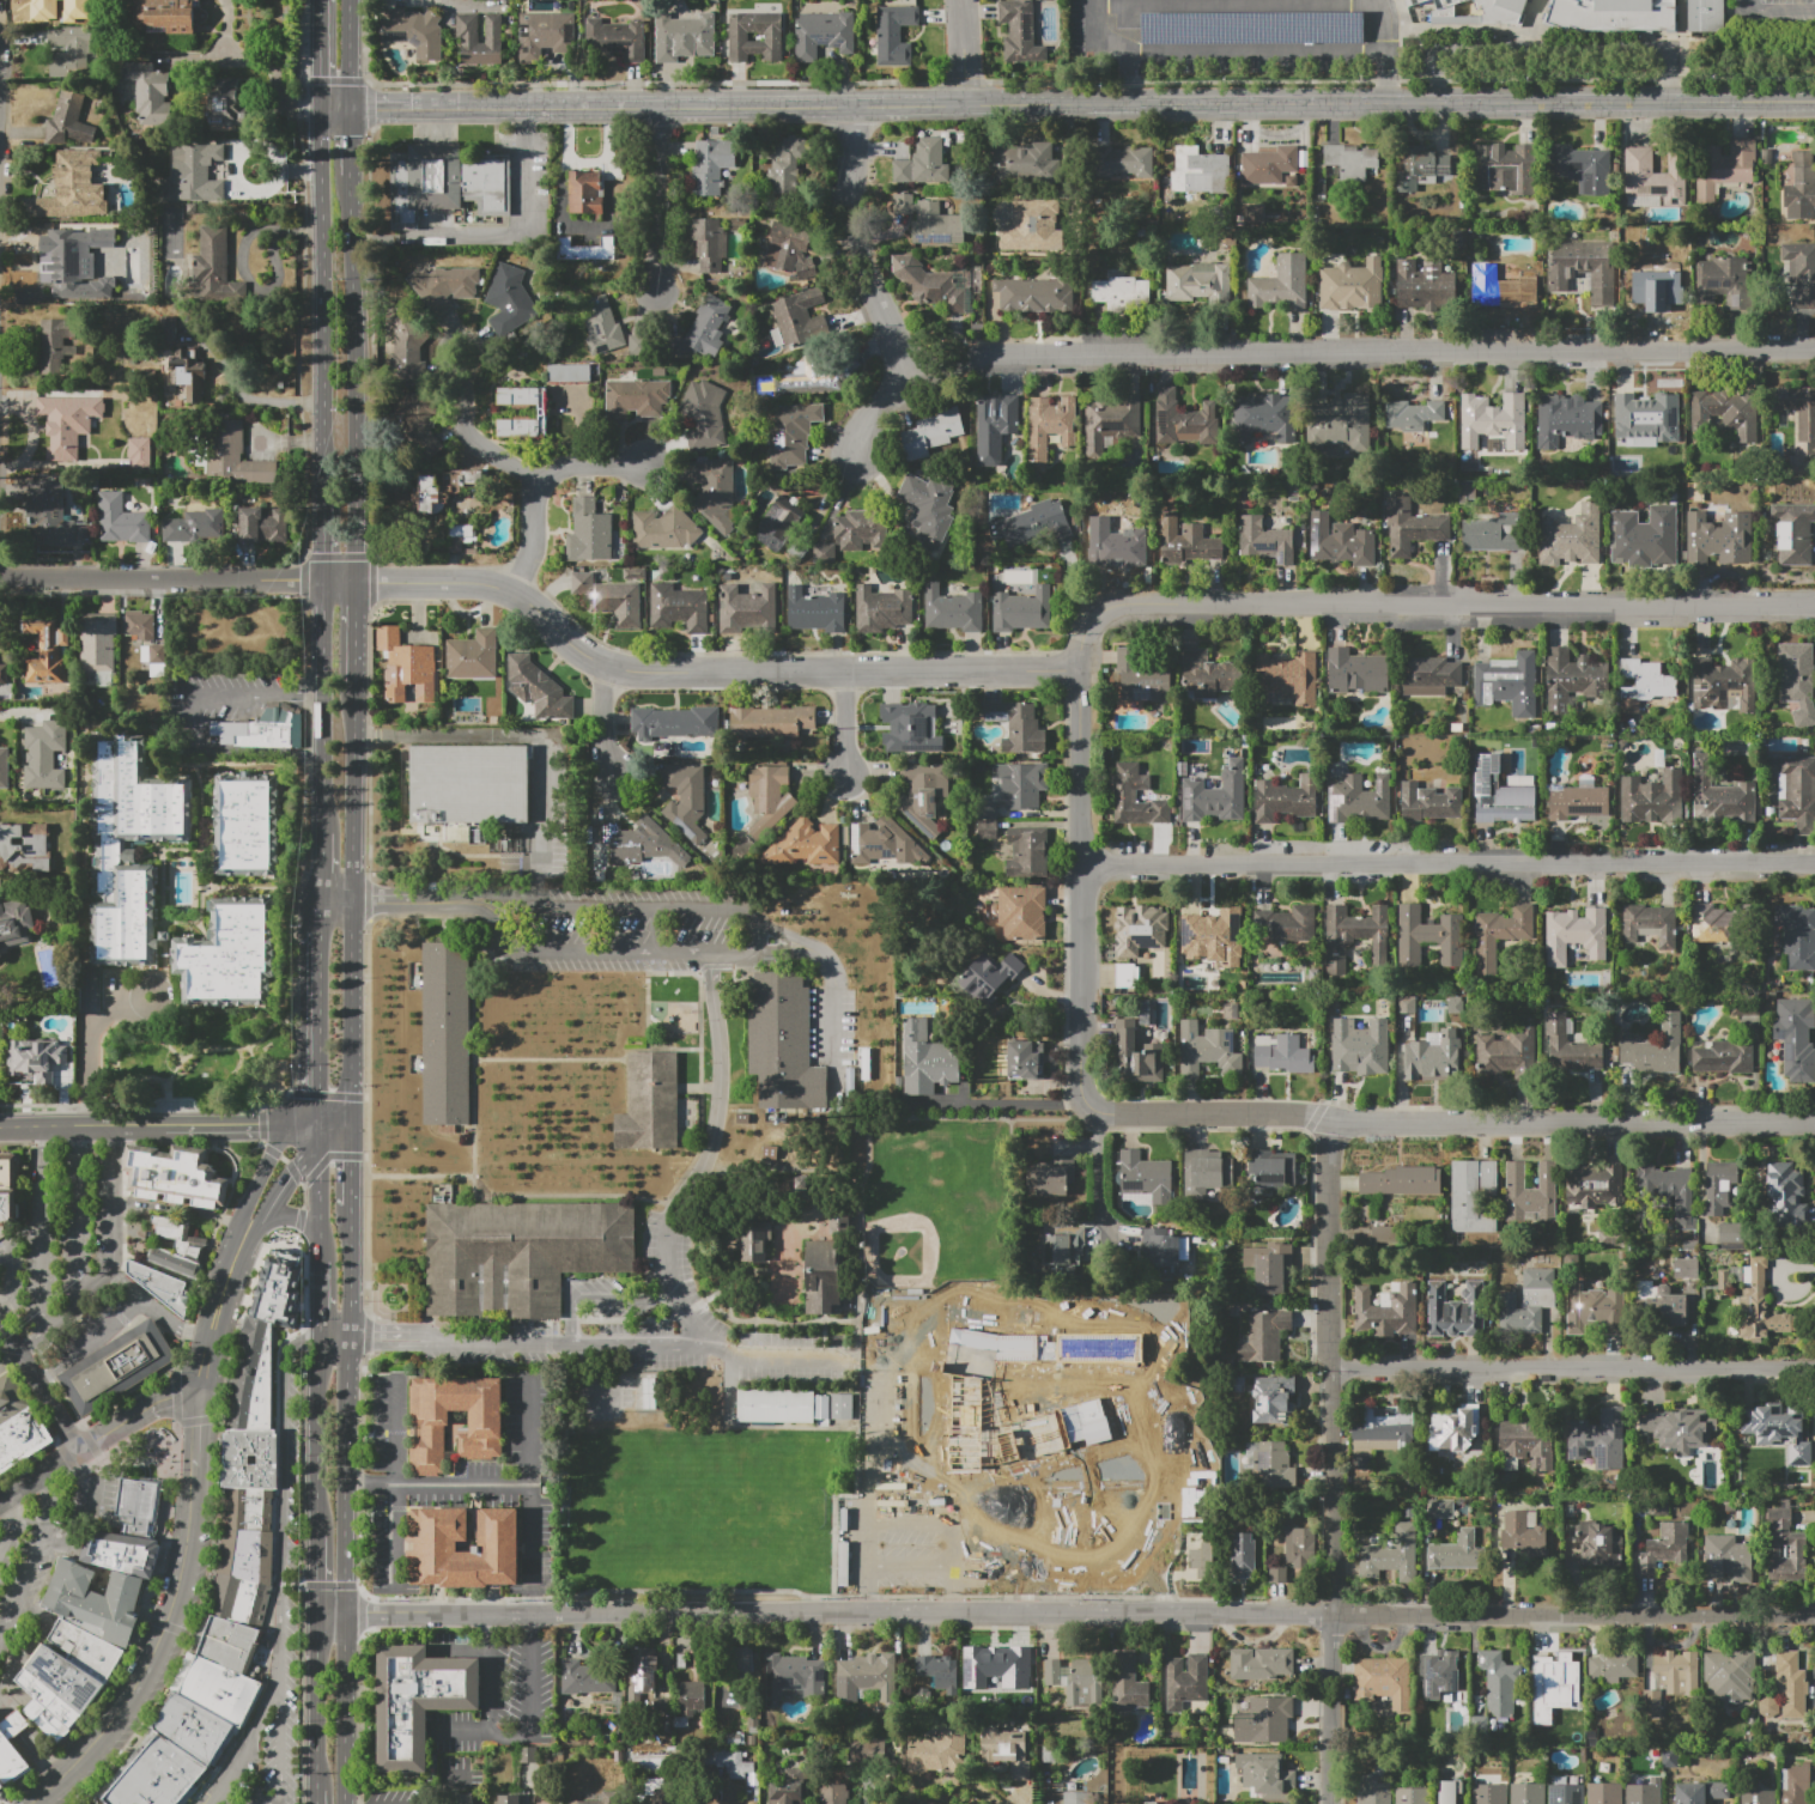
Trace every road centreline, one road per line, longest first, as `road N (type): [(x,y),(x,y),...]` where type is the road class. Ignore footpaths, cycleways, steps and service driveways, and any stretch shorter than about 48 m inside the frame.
road 1 (residential): [(903,362),(1814,355)]
road 2 (residential): [(350,1612),(1253,1616)]
road 3 (tertiary): [(965,104),(1814,104)]
road 4 (residential): [(1079,667),(1080,634),(1091,619),(1124,603),(1814,607)]
road 5 (residential): [(362,582),(496,587),(602,666),(1079,667)]
road 6 (residential): [(1081,862),(1814,865)]
road 7 (tertiary): [(460,104),(965,104)]
road 8 (residential): [(1329,1368),(1814,1367)]
road 9 (residential): [(1331,1617),(1814,1626)]
road 10 (residential): [(1336,1120),(1814,1124)]
road 11 (residential): [(1087,1106),(1079,1076),(1079,667)]
road 12 (primary): [(362,582),(352,176)]
road 13 (primary): [(322,103),(322,481)]
road 14 (tertiary): [(195,1490),(176,1598),(154,1656),(99,1739),(32,1803)]
road 15 (residential): [(362,582),(0,581)]
road 16 (residential): [(1677,104),(1676,47),(1429,47),(1431,104)]
road 17 (residential): [(449,360),(467,432),(538,487),(571,466),(643,464)]
road 18 (primary): [(350,1612),(354,1340)]
road 19 (residential): [(903,362),(851,229),(860,105)]
road 20 (primary): [(323,582),(326,834)]
road 21 (residential): [(1087,1106),(1336,1120)]
road 22 (residential): [(1329,1368),(1331,1617)]
road 23 (residential): [(1336,1120),(1329,1368)]
road 24 (primary): [(358,1125),(359,903)]
road 25 (primary): [(359,903),(362,686)]
road 26 (primary): [(321,1340),(320,1538)]
road 27 (primary): [(324,930),(320,1125)]
road 28 (primary): [(348,1803),(350,1612)]
road 29 (residential): [(1331,1617),(1329,1803)]
road 30 (primary): [(320,1612),(320,1790)]
road 31 (residential): [(663,280),(663,104)]
road 32 (tertiary): [(245,1231),(219,1302),(200,1393)]
road 33 (tertiary): [(165,1126),(0,1127)]
road 34 (tertiary): [(320,1125),(165,1126)]
road 35 (residential): [(0,1320),(81,1452)]
road 36 (residential): [(135,1419),(5,1500)]
road 37 (primary): [(320,1125),(321,1263)]
road 38 (tertiary): [(320,1125),(273,1153),(245,1231)]
road 39 (primary): [(354,1340),(357,1209)]
road 40 (residential): [(322,103),(284,101),(277,68),(224,53)]

